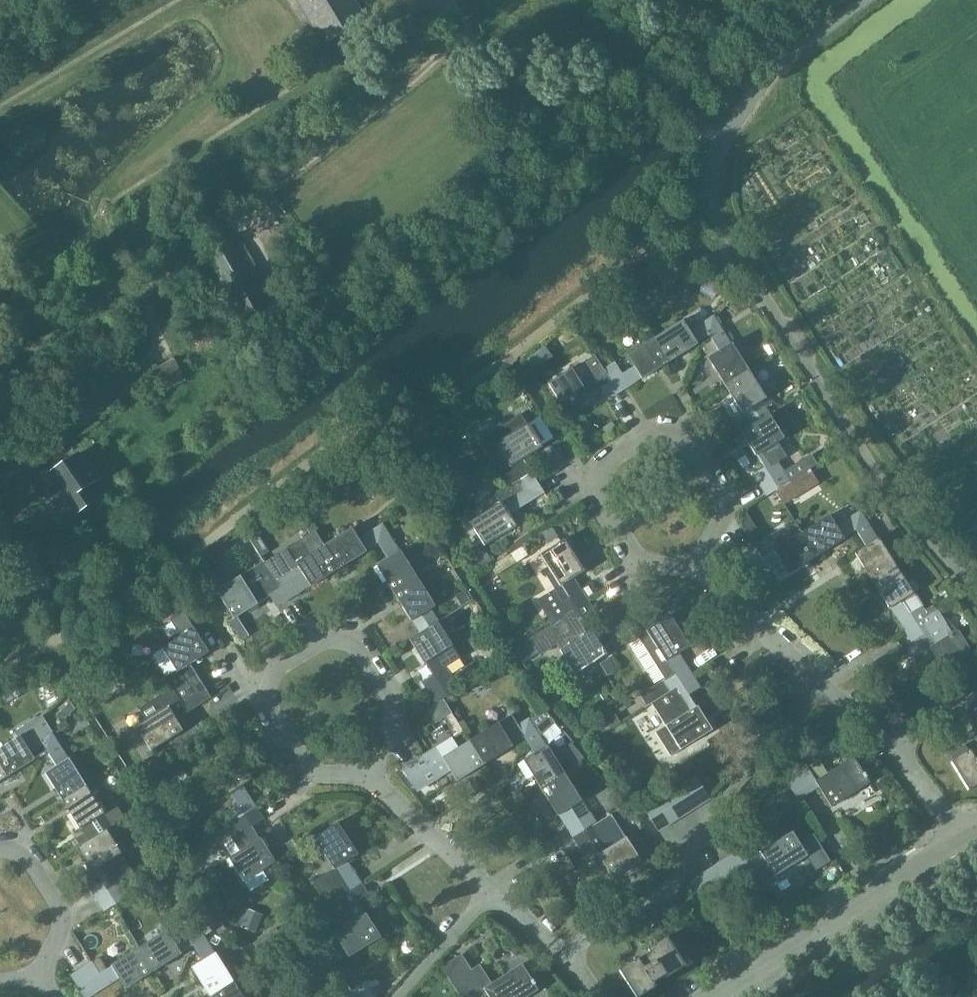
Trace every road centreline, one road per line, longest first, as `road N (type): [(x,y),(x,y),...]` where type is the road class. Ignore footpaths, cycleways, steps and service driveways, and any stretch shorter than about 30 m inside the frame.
road 1 (residential): [(976,606),(895,501),(731,250),(718,213),(721,151)]
road 2 (residential): [(563,953),(678,879),(732,781),(842,703)]
road 3 (residential): [(721,996),(969,840)]
road 4 (residential): [(698,459),(671,437),(638,441),(608,463),(597,485),(600,512),(645,566),(693,569)]
road 5 (residential): [(352,646),(330,640),(311,646),(269,677),(266,700),(299,767),(377,785)]
road 6 (unclassified): [(721,151),(773,74),(869,0)]
road 7 (residential): [(842,703),(693,569)]
road 8 (residential): [(0,849),(17,852),(63,920),(43,982)]
road 9 (residential): [(377,785),(393,724),(378,676),(352,646)]
road 10 (residential): [(488,886),(377,785)]
road 11 (residential): [(411,996),(488,886)]
road 12 (residential): [(969,840),(886,741)]

